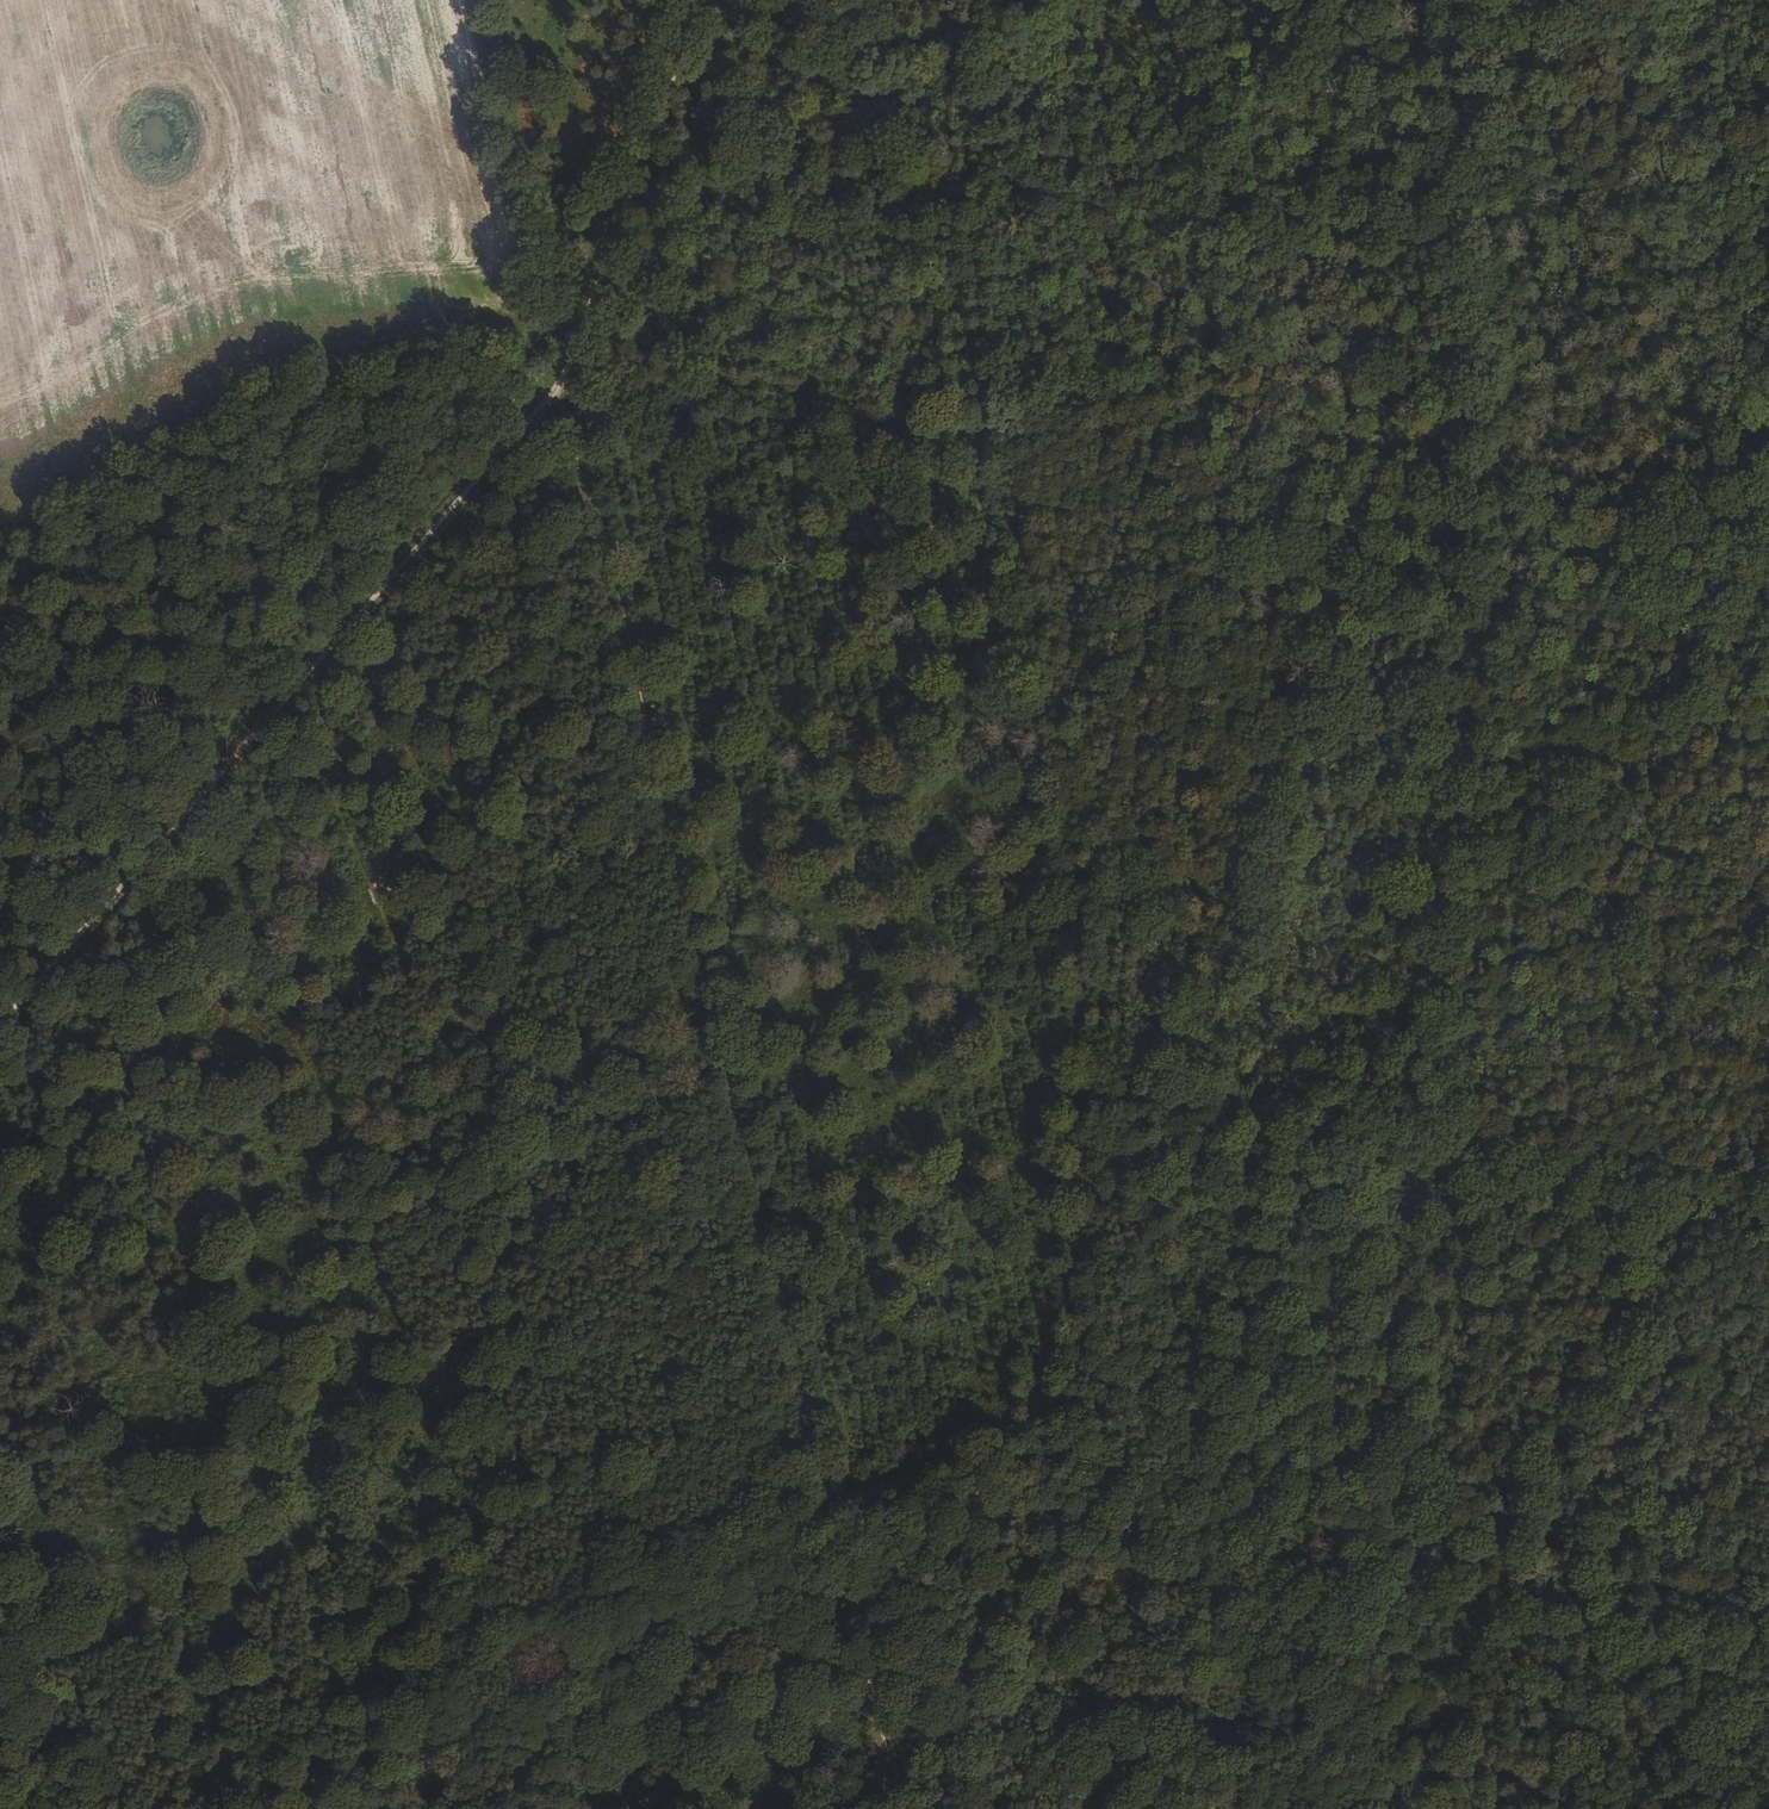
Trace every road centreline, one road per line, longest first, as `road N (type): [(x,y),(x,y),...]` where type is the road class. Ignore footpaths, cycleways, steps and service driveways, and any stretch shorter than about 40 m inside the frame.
road 1 (track): [(828,1542),(702,949),(551,395)]
road 2 (track): [(0,1026),(551,395)]
road 3 (track): [(568,374),(704,0)]

